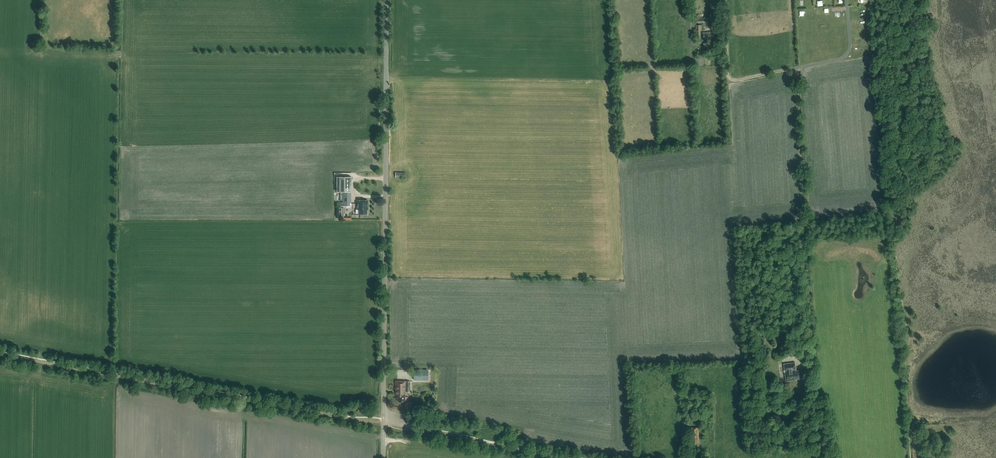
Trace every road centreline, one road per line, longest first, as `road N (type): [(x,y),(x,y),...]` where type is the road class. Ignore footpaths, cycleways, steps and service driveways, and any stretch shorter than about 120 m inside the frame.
road 1 (tertiary): [(384,457),(387,0)]
road 2 (track): [(797,68),(824,457)]
road 3 (track): [(0,354),(384,420)]
road 4 (track): [(723,0),(729,79),(797,68)]

